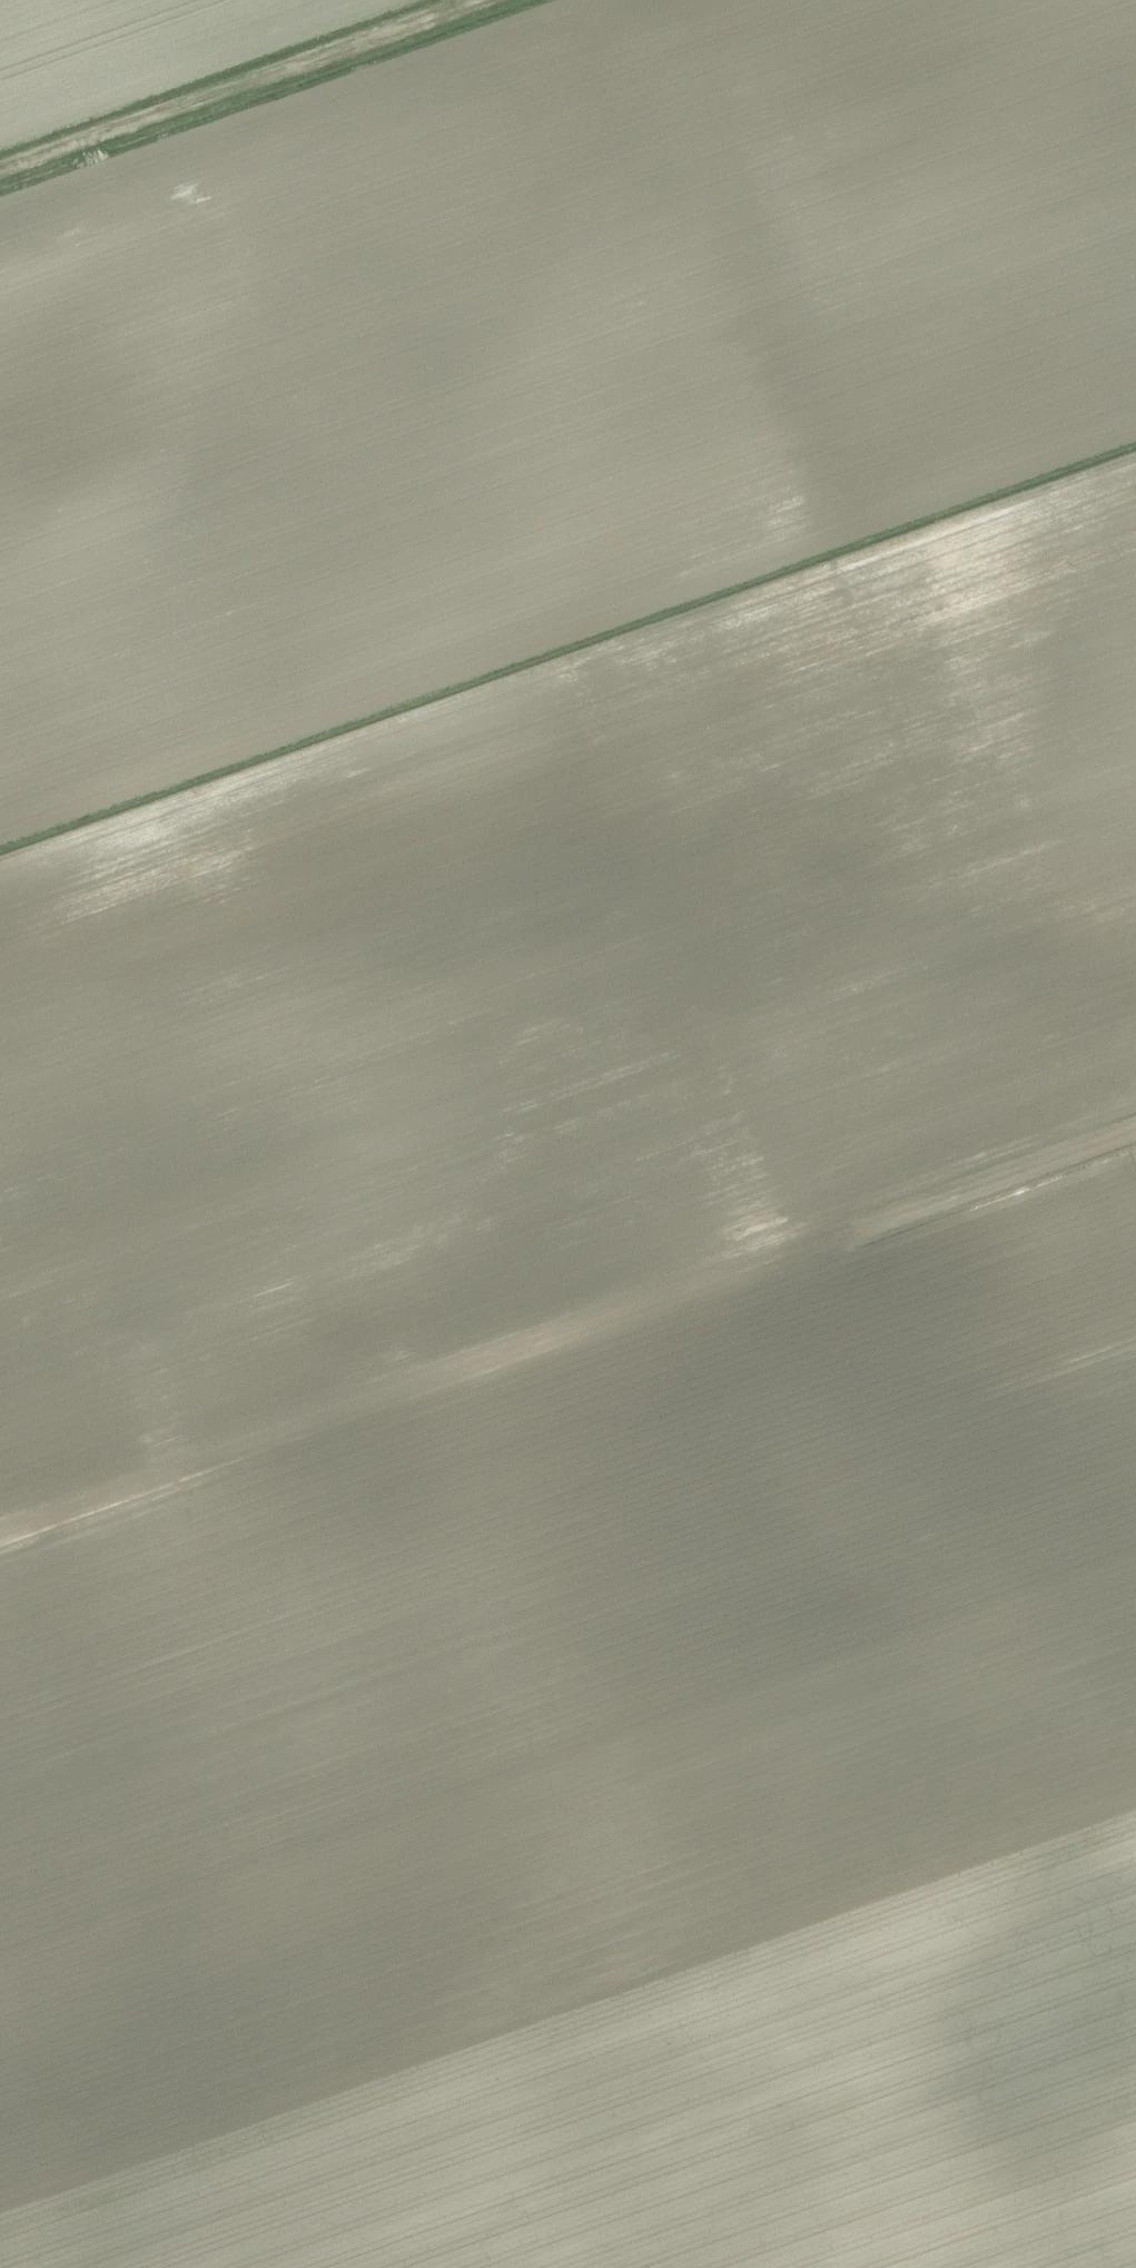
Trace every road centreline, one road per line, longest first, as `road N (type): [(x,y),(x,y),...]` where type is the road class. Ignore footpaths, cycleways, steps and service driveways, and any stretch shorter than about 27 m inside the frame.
road 1 (track): [(499,0),(0,178)]
road 2 (track): [(1135,1132),(774,1261)]

